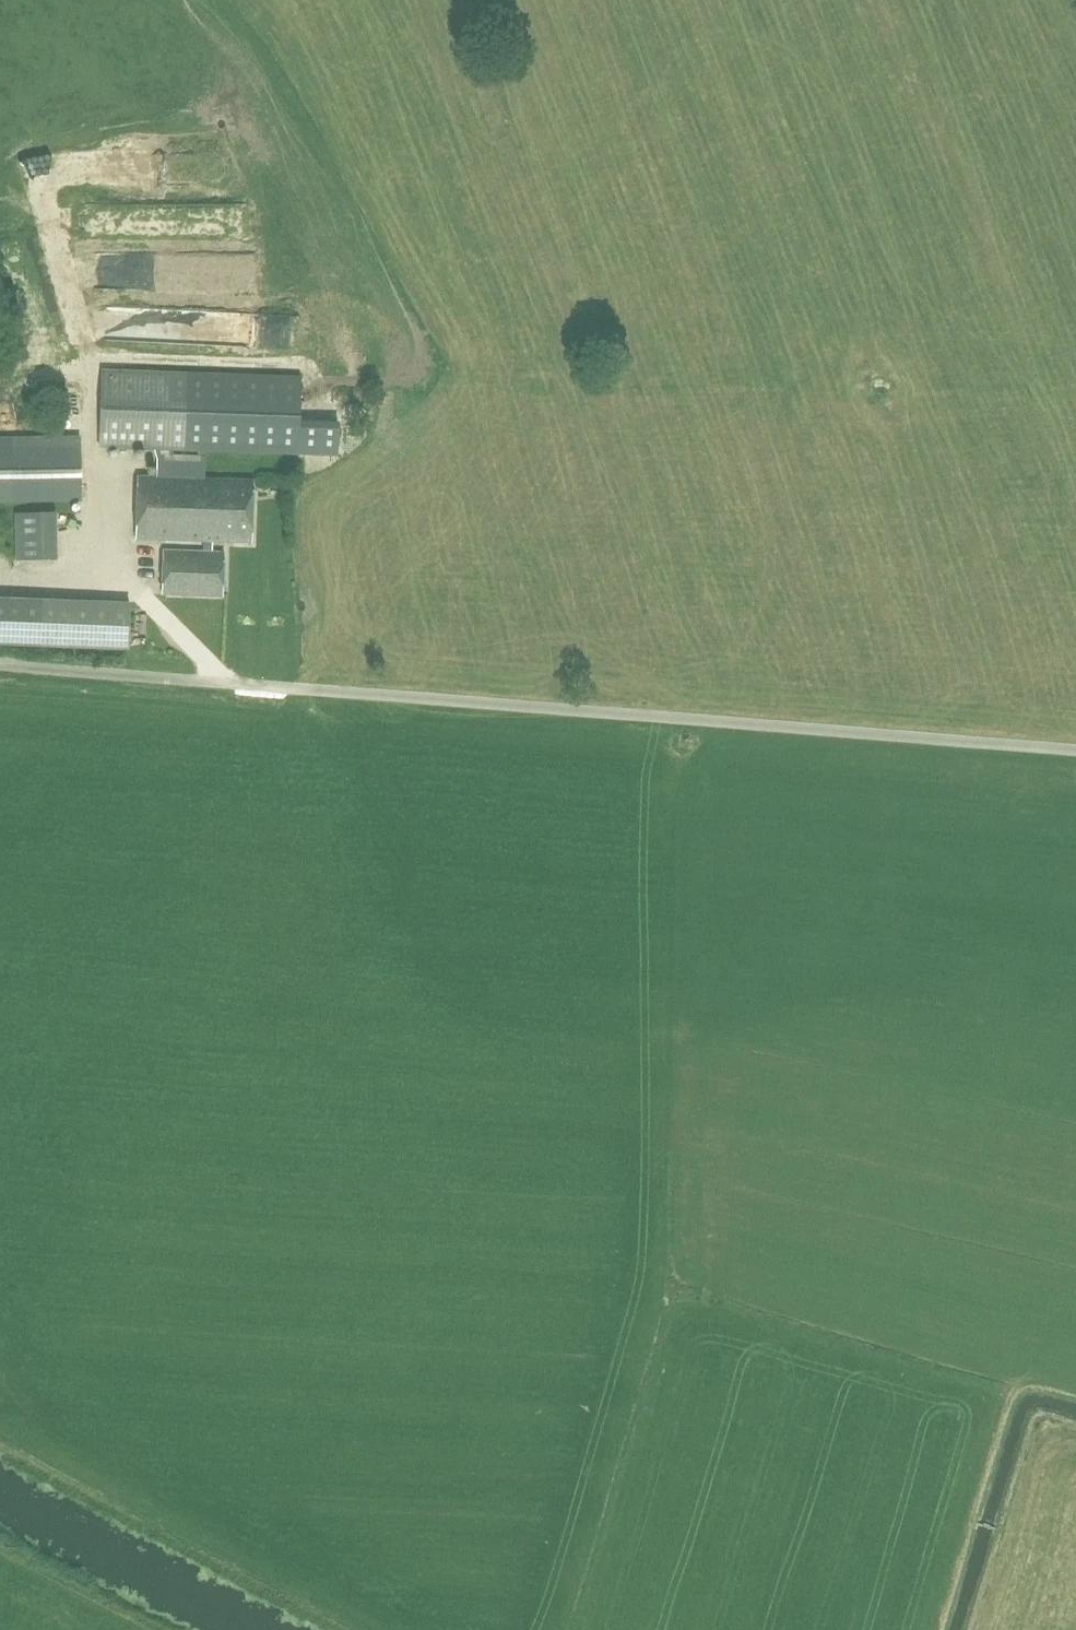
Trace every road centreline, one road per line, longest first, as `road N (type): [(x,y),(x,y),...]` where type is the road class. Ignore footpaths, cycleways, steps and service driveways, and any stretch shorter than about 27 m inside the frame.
road 1 (unclassified): [(1075,748),(0,663)]

